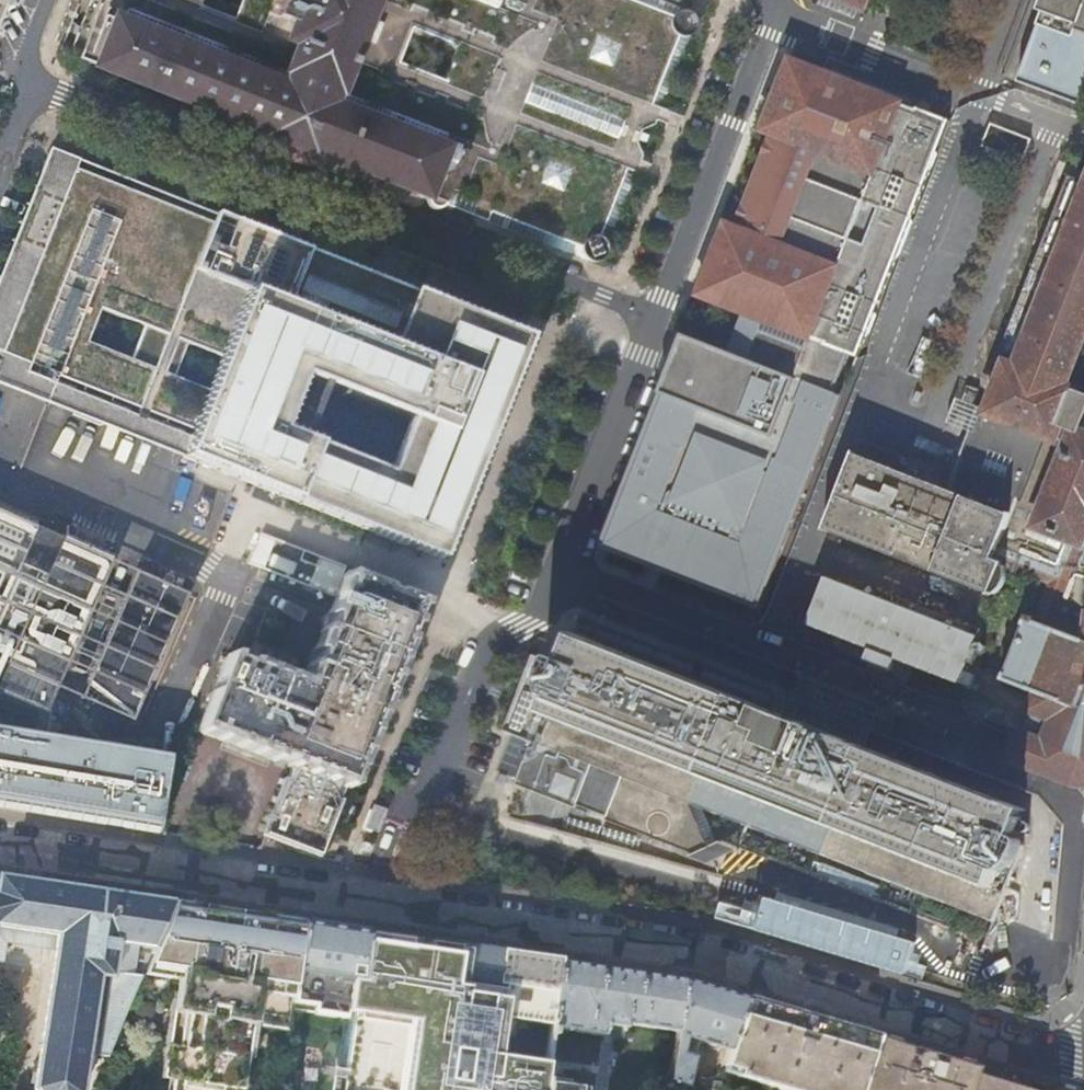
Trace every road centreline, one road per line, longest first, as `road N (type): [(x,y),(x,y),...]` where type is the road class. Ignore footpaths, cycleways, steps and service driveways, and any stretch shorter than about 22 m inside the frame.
road 1 (residential): [(0,841),(693,950),(1083,1065)]

